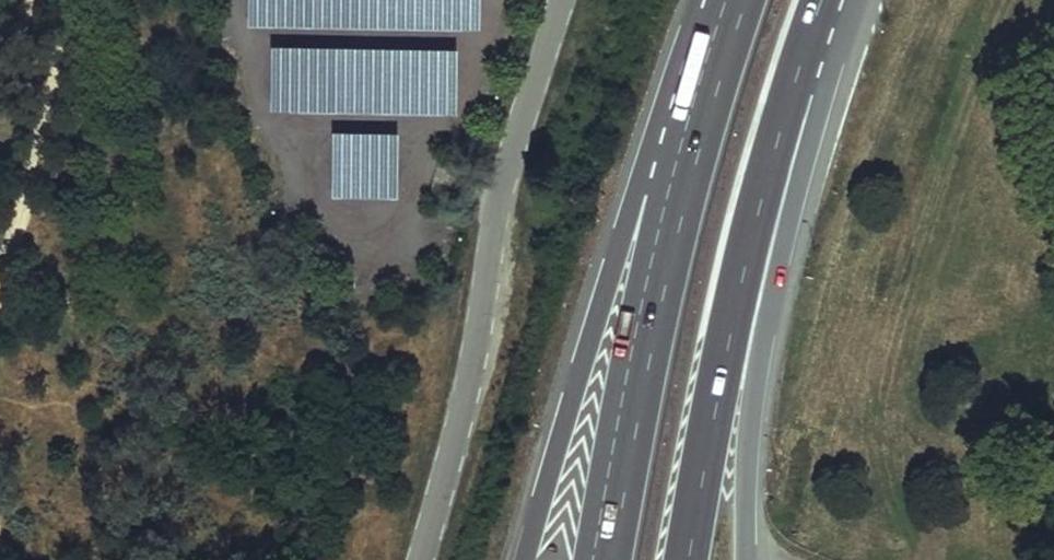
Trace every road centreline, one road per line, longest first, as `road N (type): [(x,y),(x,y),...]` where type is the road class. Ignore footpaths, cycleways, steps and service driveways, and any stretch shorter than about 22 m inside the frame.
road 1 (unclassified): [(562,0),(511,149),(470,370),(415,559)]
road 2 (motorway): [(686,559),(750,236),(822,0)]
road 3 (motorway): [(744,559),(754,371),(820,100),(828,0)]
road 4 (motorway): [(704,99),(633,193),(517,559)]
road 5 (motorway): [(704,99),(649,312),(602,559)]

